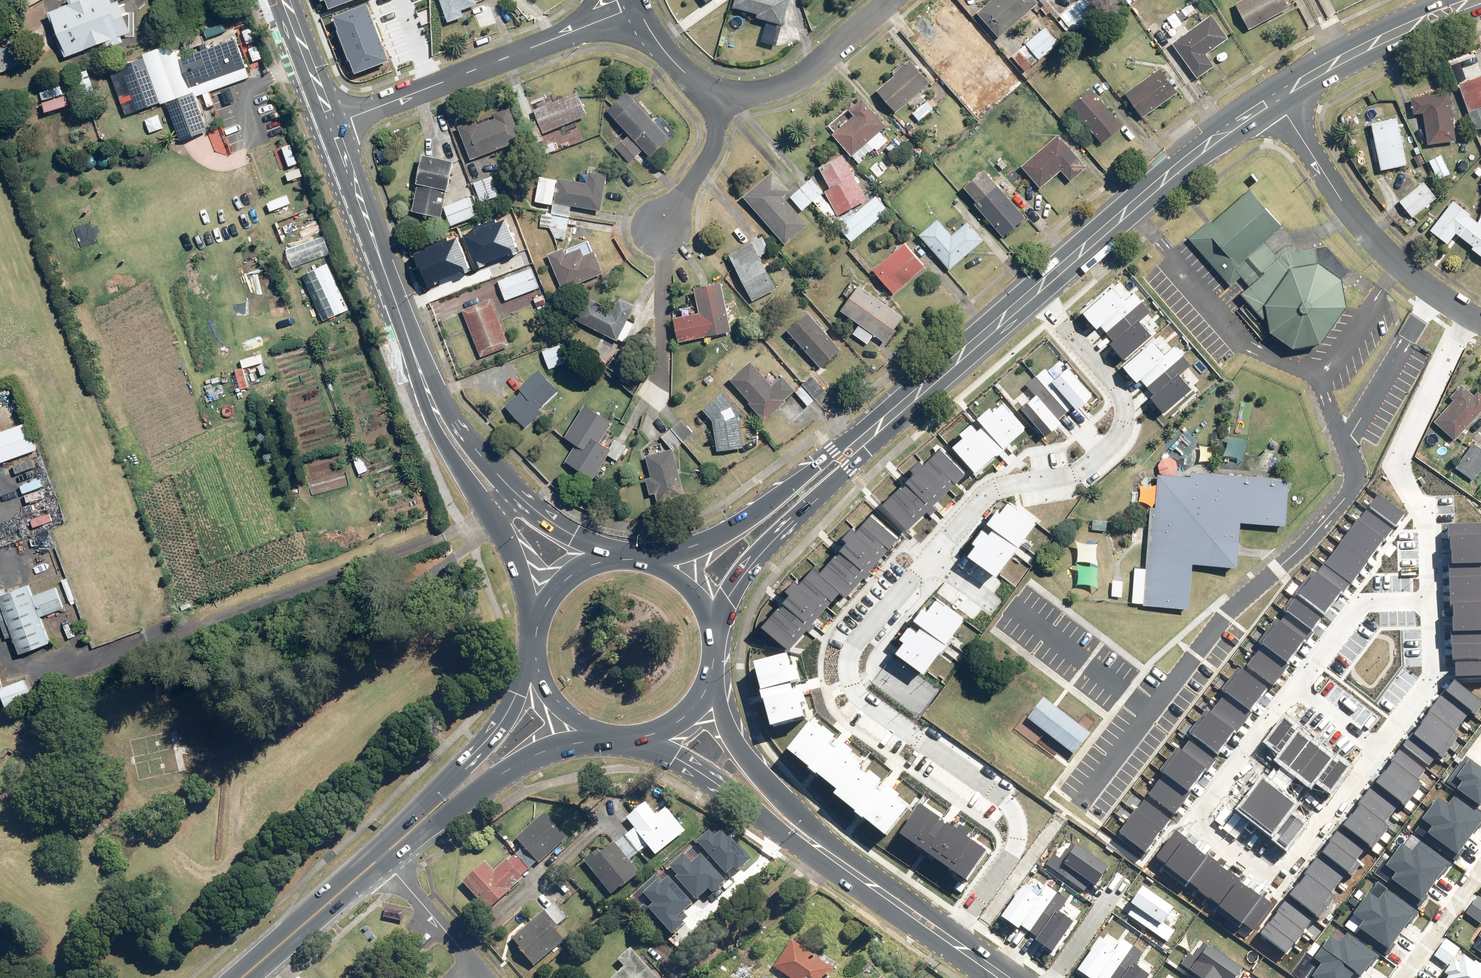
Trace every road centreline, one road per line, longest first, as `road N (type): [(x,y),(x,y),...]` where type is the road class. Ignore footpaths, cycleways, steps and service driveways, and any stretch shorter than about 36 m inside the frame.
road 1 (residential): [(948,935),(1001,857),(1011,832),(1005,801),(858,695),(845,675),(855,629),(924,550)]
road 2 (residential): [(1377,747),(1280,878),(1208,836),(1202,816),(1299,688)]
road 3 (residential): [(924,550),(988,480),(1085,460),(1117,433),(1125,406),(1119,388),(1038,287)]
road 4 (secondary): [(646,560),(737,526),(928,371),(979,340)]
road 5 (secondary): [(979,340),(761,551),(712,626)]
road 6 (residential): [(328,127),(638,6)]
road 7 (residential): [(1468,313),(1395,467),(1427,525),(1427,602)]
road 8 (secondary): [(1038,287),(1222,133),(1278,97)]
road 9 (residential): [(1278,97),(1368,235),(1468,313)]
road 10 (secondary): [(540,617),(512,552),(447,447),(422,377)]
road 11 (secondary): [(422,377),(328,127)]
road 12 (secondary): [(422,377),(515,491),(608,559)]
road 13 (secondary): [(603,734),(508,772),(388,864)]
road 14 (secondary): [(375,850),(494,729),(536,660)]
road 15 (secondary): [(829,853),(634,736)]
road 16 (secondary): [(1278,97),(1356,53),(1480,1)]
road 17 (secondary): [(712,669),(733,733),(829,853)]
road 18 (residential): [(723,96),(779,88),(885,0)]
road 19 (secondary): [(231,977),(375,850)]
road 20 (secondary): [(388,864),(256,977)]
road 21 (residential): [(1299,688),(1358,609),(1427,602)]
road 22 (residential): [(1427,602),(1432,676),(1377,747)]
road 23 (residential): [(661,231),(710,156),(723,96)]
road 24 (secondary): [(829,853),(948,935)]
road 25 (residential): [(473,977),(469,958),(388,864)]
road 26 (secondary): [(328,127),(279,0)]
road 27 (residential): [(638,6),(658,43),(723,96)]

